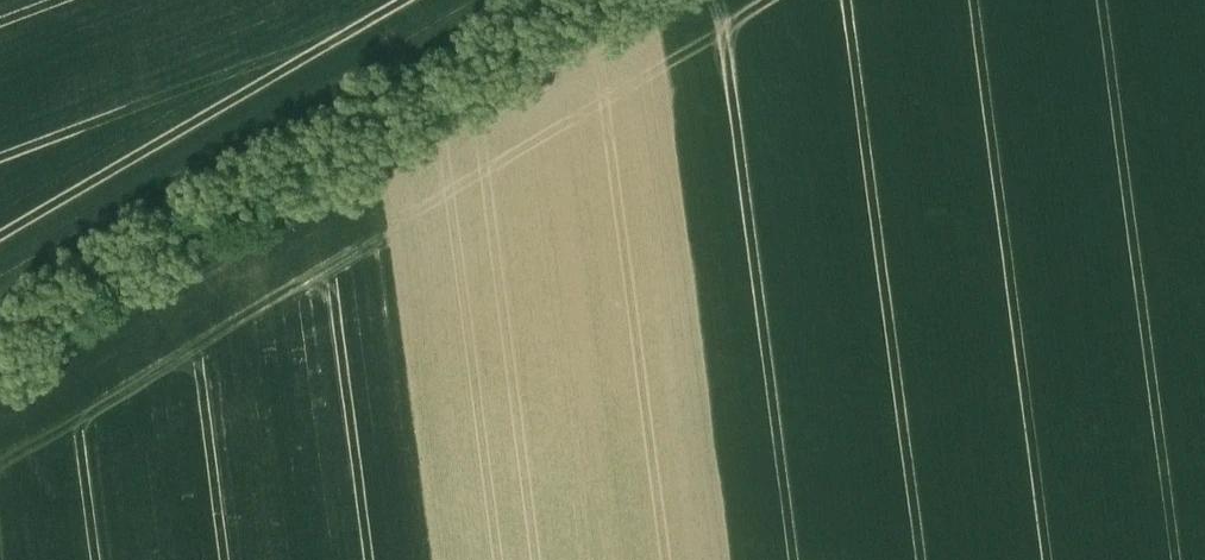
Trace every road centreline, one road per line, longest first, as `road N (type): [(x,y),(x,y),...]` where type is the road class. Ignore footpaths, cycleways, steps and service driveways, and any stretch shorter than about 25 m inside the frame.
road 1 (track): [(0,364),(616,0)]

